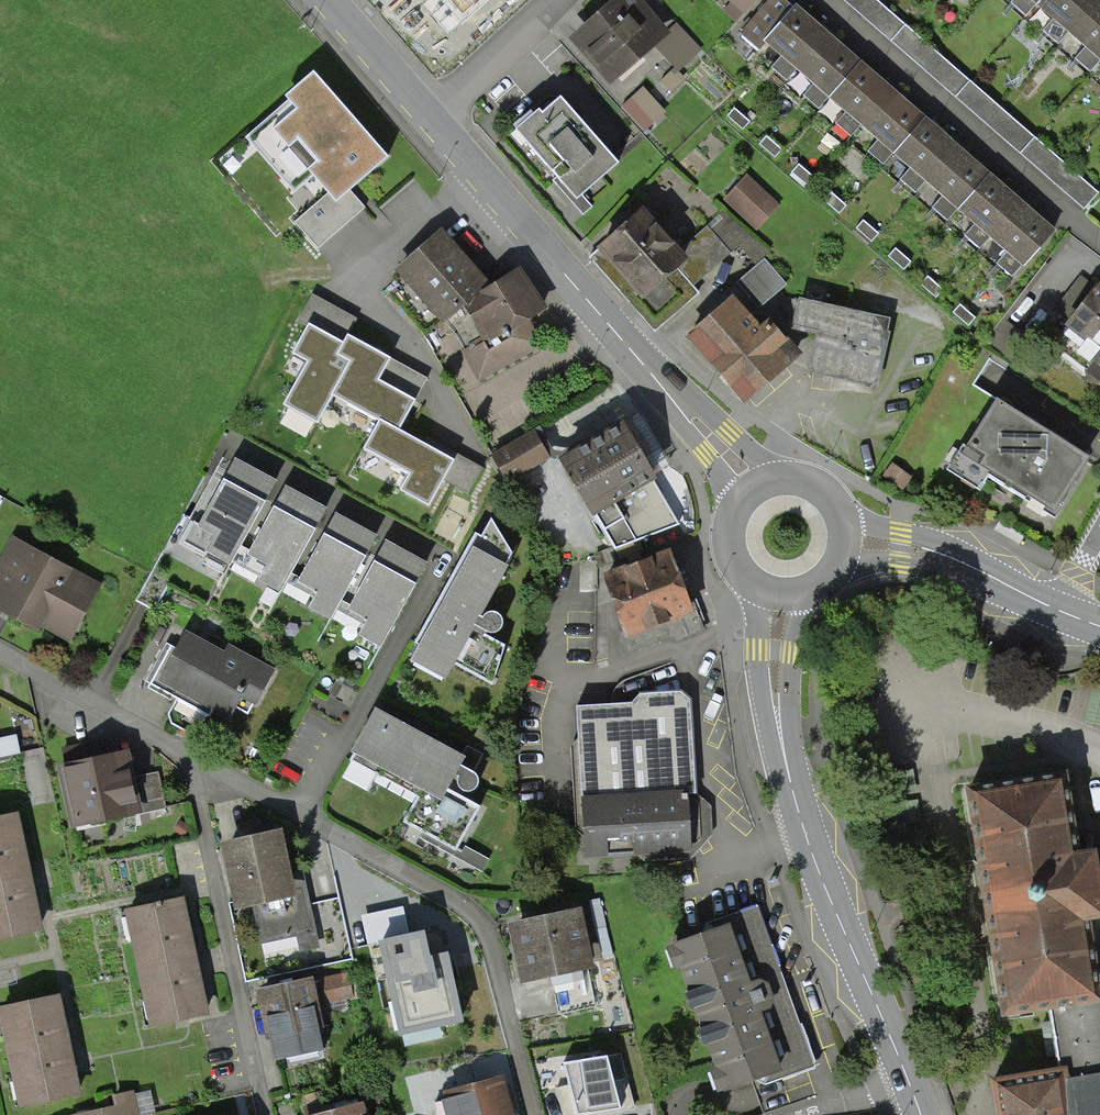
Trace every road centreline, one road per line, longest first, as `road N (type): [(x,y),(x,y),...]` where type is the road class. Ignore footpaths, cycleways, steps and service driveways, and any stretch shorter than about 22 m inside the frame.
road 1 (residential): [(188,753),(477,914),(535,1114)]
road 2 (primary): [(783,592),(776,700),(791,785),(910,1081)]
road 3 (tertiary): [(427,118),(757,487)]
road 4 (residential): [(266,1114),(188,753)]
road 5 (residential): [(1099,242),(821,0)]
road 6 (primary): [(846,544),(951,557),(1060,611)]
road 7 (residential): [(0,653),(188,753)]
road 8 (residential): [(427,118),(554,0)]
road 9 (tertiary): [(326,0),(427,118)]
road 10 (primary): [(757,487),(737,511),(733,547),(752,578),(783,592)]
road 11 (primary): [(846,544),(840,508),(814,483),(778,478),(757,487)]
road 12 (residential): [(793,1114),(910,1081)]

